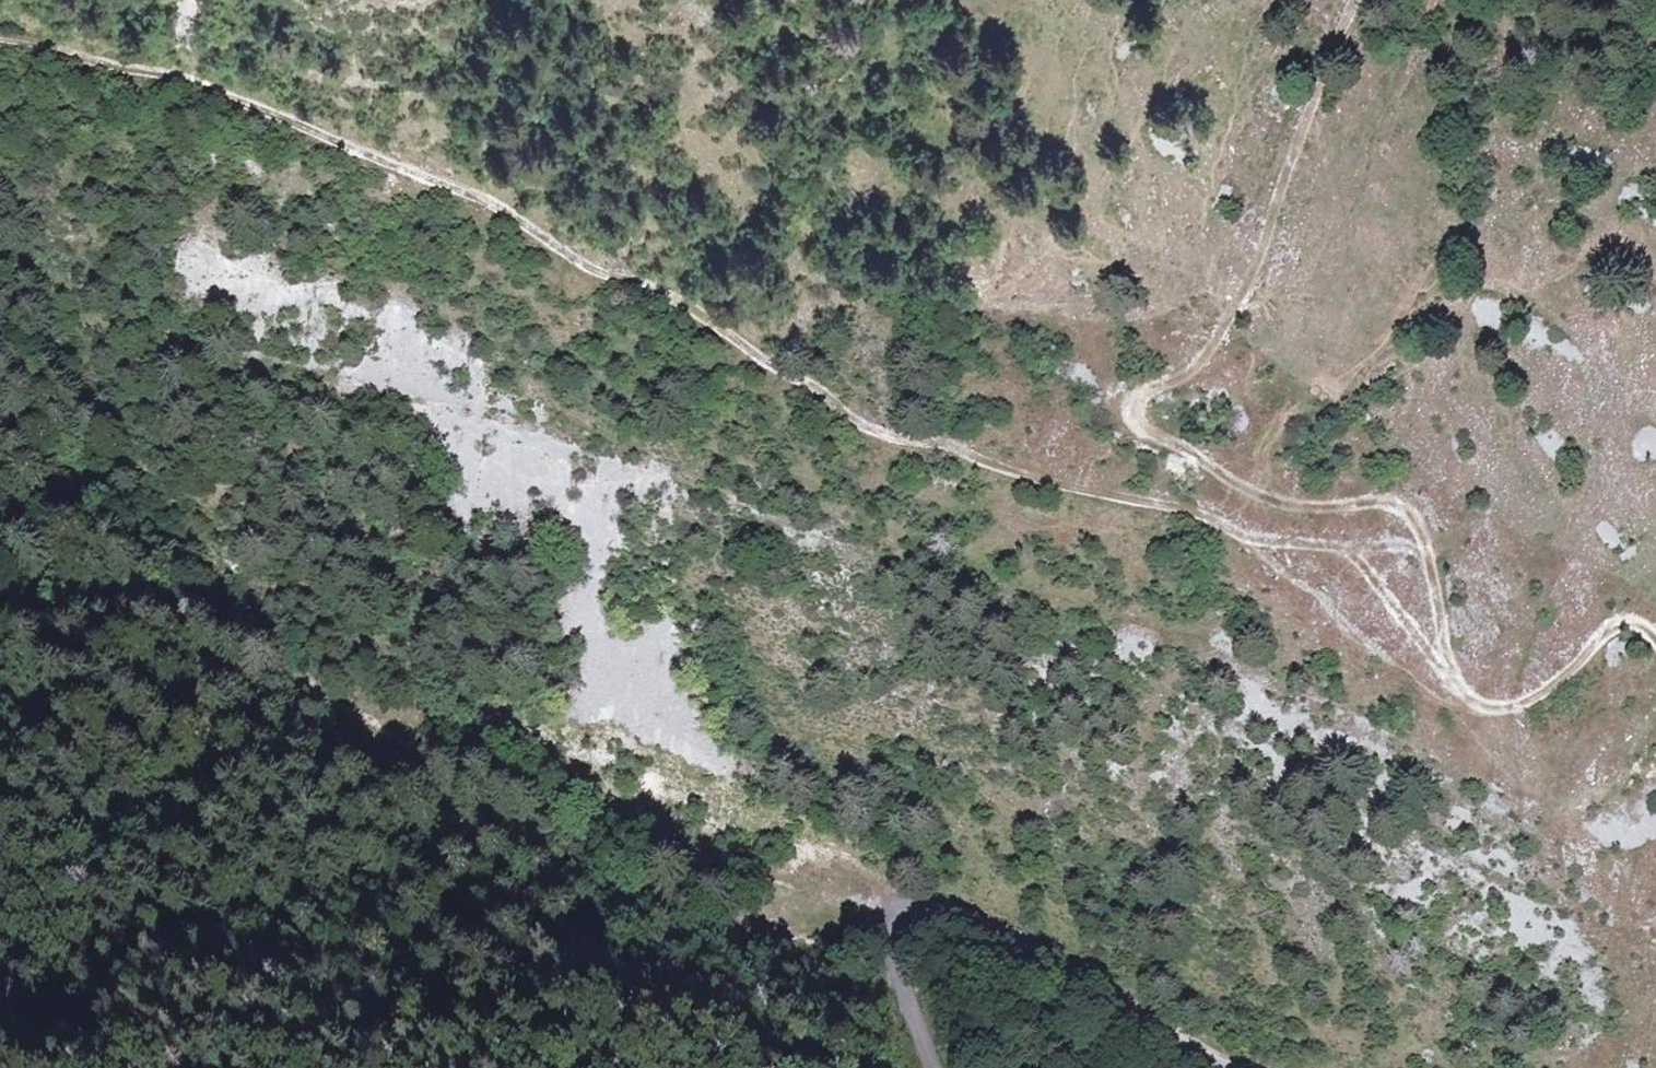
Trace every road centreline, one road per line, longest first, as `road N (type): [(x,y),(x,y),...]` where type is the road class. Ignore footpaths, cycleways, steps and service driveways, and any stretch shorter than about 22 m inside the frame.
road 1 (track): [(1426,550),(1421,528),(1388,502),(1301,510),(1266,501),(1127,419),(1135,393),(1191,370),(1230,316),(1267,238),(1355,0)]
road 2 (unclassified): [(1246,1067),(1006,929),(938,912),(904,926),(895,957),(896,983),(932,1067)]
road 3 (track): [(1426,550),(1443,663),(1471,704),(1494,713),(1534,700),(1574,671),(1608,625),(1649,630),(1655,642)]

